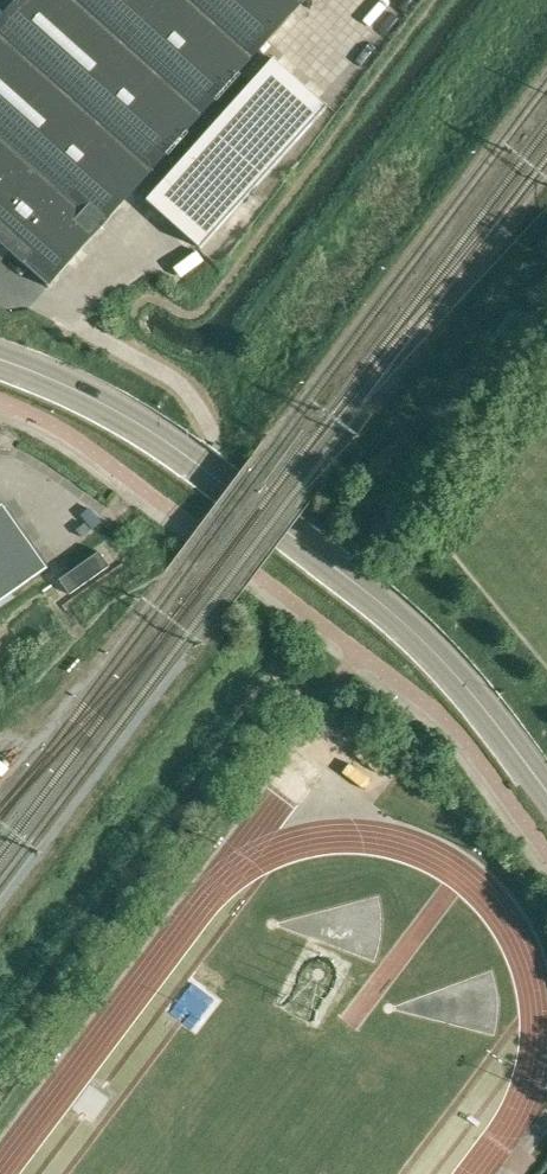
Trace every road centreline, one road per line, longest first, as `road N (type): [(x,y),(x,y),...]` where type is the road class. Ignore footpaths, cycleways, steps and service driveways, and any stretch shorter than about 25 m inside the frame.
road 1 (unclassified): [(546,796),(473,696),(375,599),(137,421),(0,359)]

